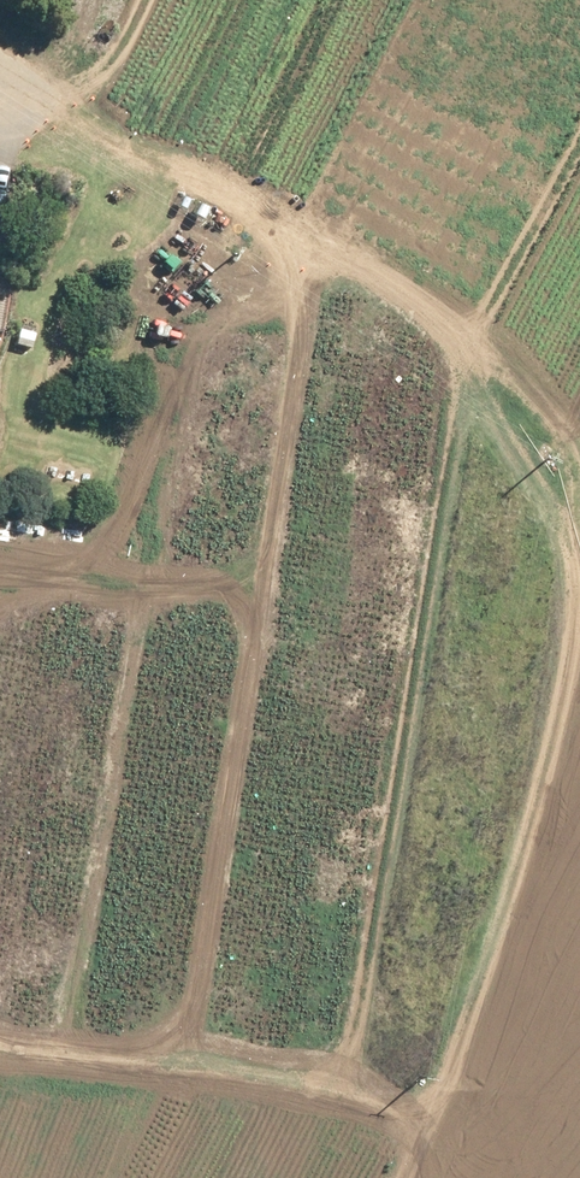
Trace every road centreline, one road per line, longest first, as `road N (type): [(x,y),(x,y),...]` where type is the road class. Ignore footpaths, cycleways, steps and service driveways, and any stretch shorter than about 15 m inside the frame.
road 1 (track): [(19,83),(503,368),(567,441),(572,516),(472,1115),(183,1065)]
road 2 (track): [(174,0),(181,73),(210,138),(292,239),(297,329),(183,1065)]
road 3 (track): [(0,561),(166,579),(218,578),(261,565)]
road 4 (track): [(183,1065),(0,1037)]

